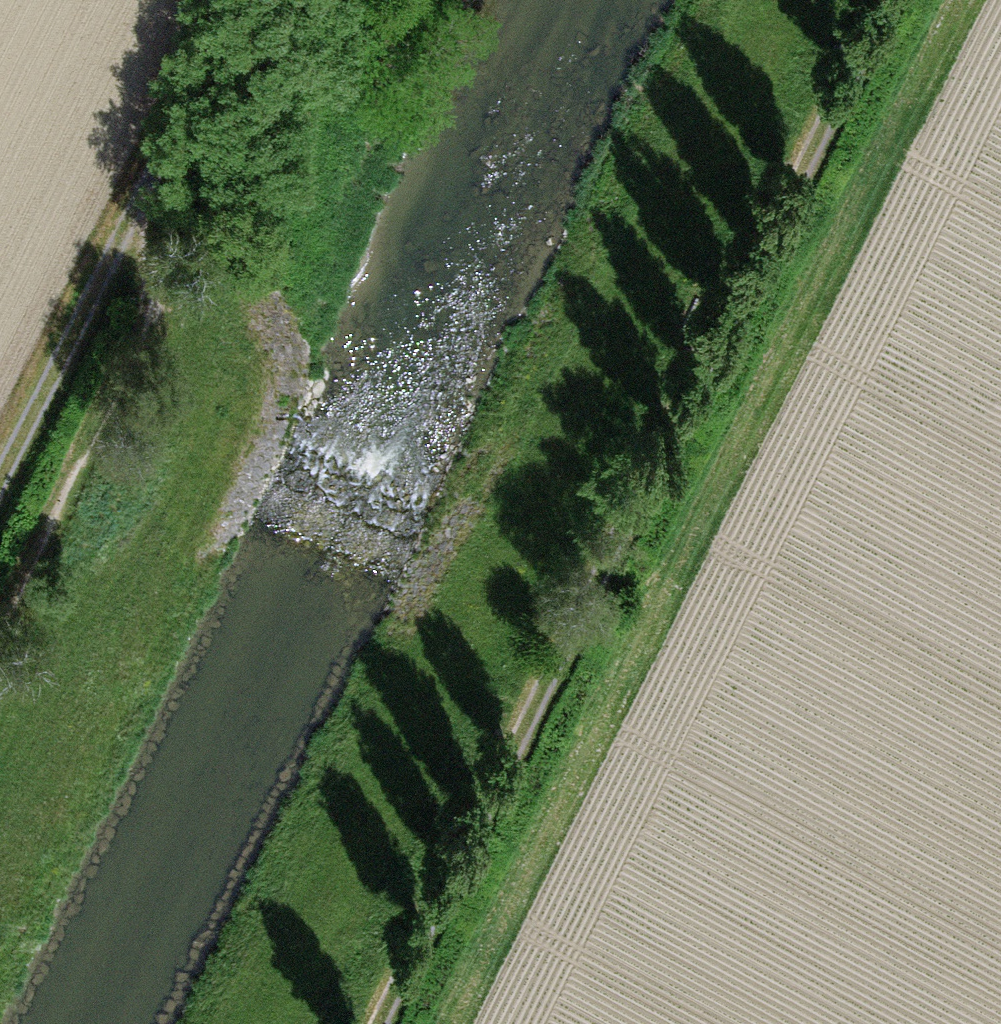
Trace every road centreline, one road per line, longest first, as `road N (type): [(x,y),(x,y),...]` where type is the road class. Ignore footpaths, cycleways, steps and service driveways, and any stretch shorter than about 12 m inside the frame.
road 1 (track): [(965,0),(453,1023)]
road 2 (track): [(884,0),(377,1023)]
road 3 (track): [(0,681),(167,330),(155,166)]
road 4 (track): [(241,0),(0,479)]

